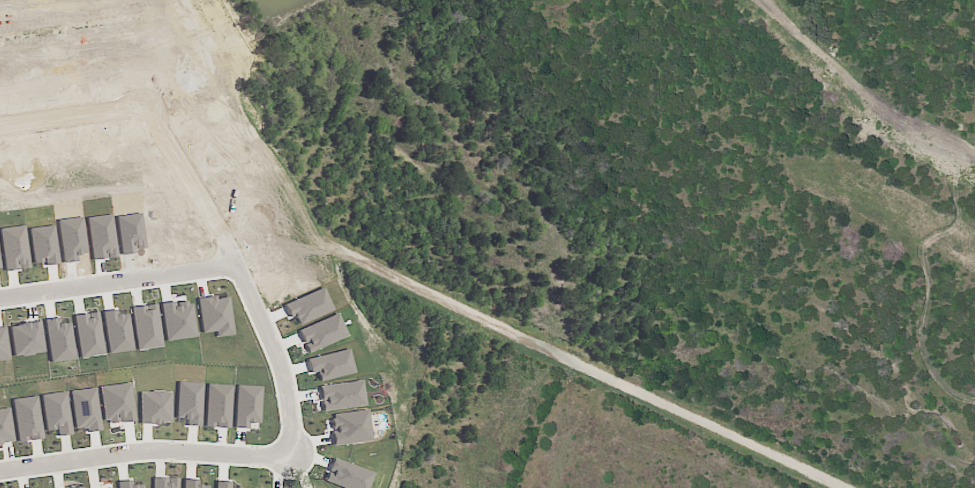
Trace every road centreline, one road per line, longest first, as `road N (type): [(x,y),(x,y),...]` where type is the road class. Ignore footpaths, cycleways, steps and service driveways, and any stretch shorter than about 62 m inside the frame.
road 1 (residential): [(156,111),(244,265),(299,389),(306,462)]
road 2 (residential): [(0,476),(169,454),(306,462)]
road 3 (residential): [(974,166),(859,105),(758,0)]
road 4 (residential): [(0,302),(244,265)]
road 5 (residential): [(156,111),(0,133)]

